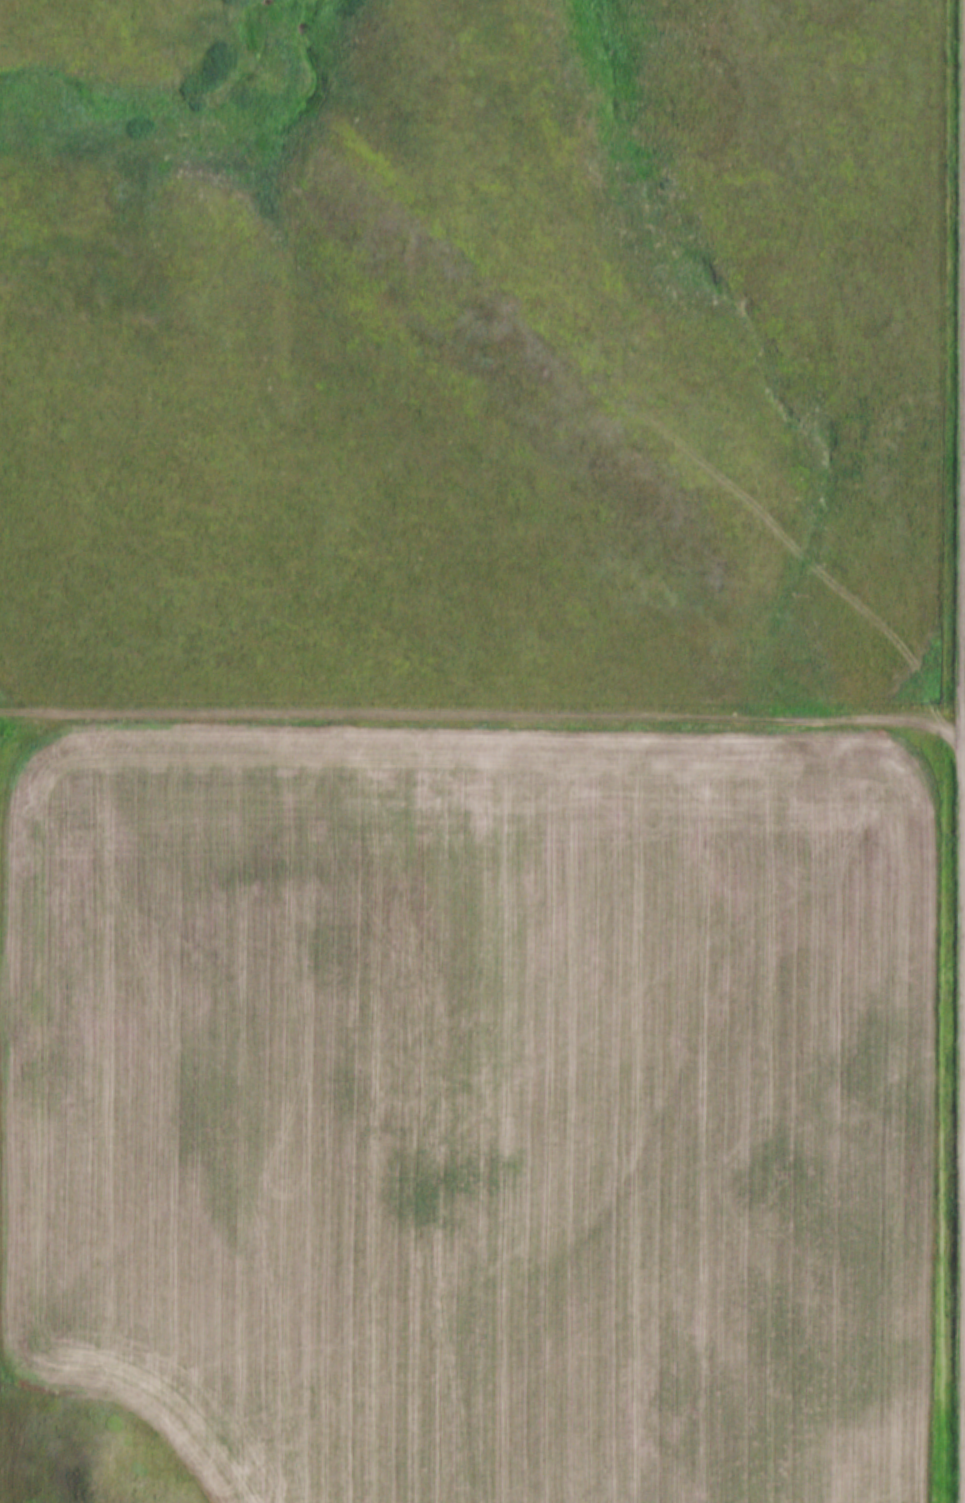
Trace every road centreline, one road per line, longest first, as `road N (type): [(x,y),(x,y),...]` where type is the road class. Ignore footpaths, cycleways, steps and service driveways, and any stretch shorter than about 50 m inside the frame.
road 1 (track): [(964,161),(963,1502)]
road 2 (track): [(964,744),(908,723),(0,715)]

